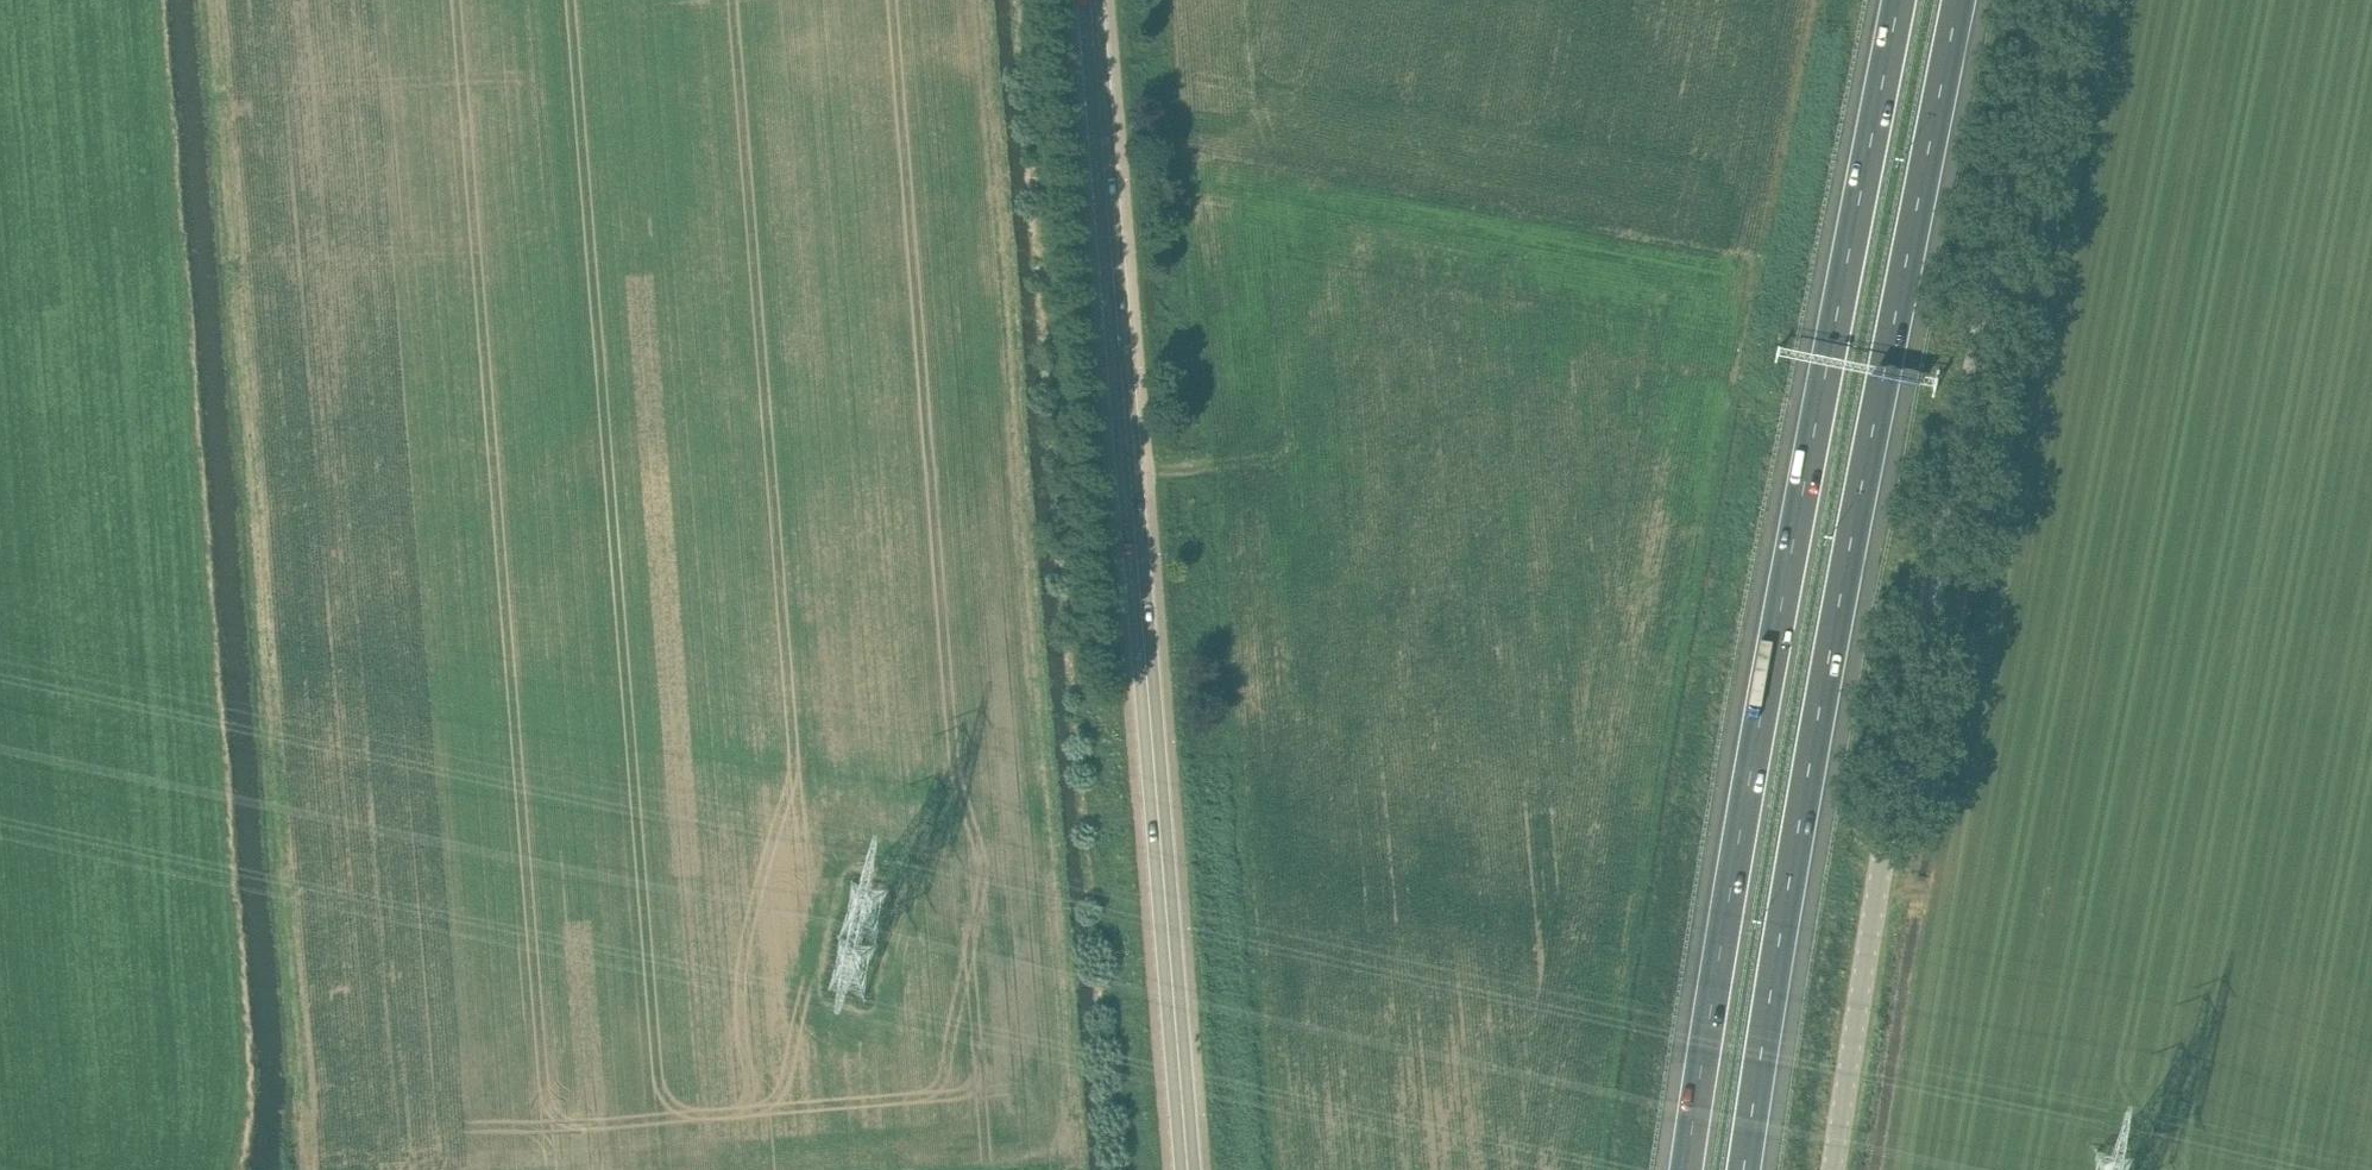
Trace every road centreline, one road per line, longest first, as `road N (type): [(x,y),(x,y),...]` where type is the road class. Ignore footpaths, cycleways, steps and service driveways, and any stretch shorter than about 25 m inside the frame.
road 1 (unclassified): [(2058,0),(1890,853),(1843,1169)]
road 2 (motorway): [(1902,0),(1759,727),(1687,1169)]
road 3 (motorway): [(1753,1169),(1967,0)]
road 4 (tertiary): [(1188,1169),(1090,0)]

